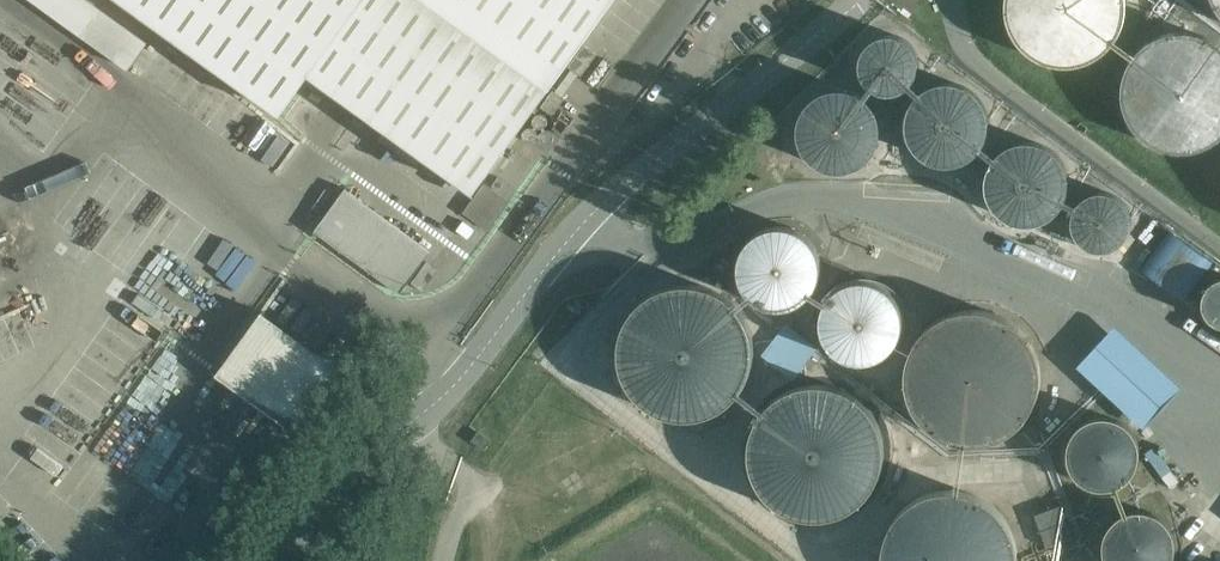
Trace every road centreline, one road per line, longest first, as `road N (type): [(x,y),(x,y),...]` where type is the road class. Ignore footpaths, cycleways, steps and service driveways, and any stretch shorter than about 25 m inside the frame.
road 1 (unclassified): [(272,560),(341,470),(426,411),(475,361),(582,225),(863,0)]

